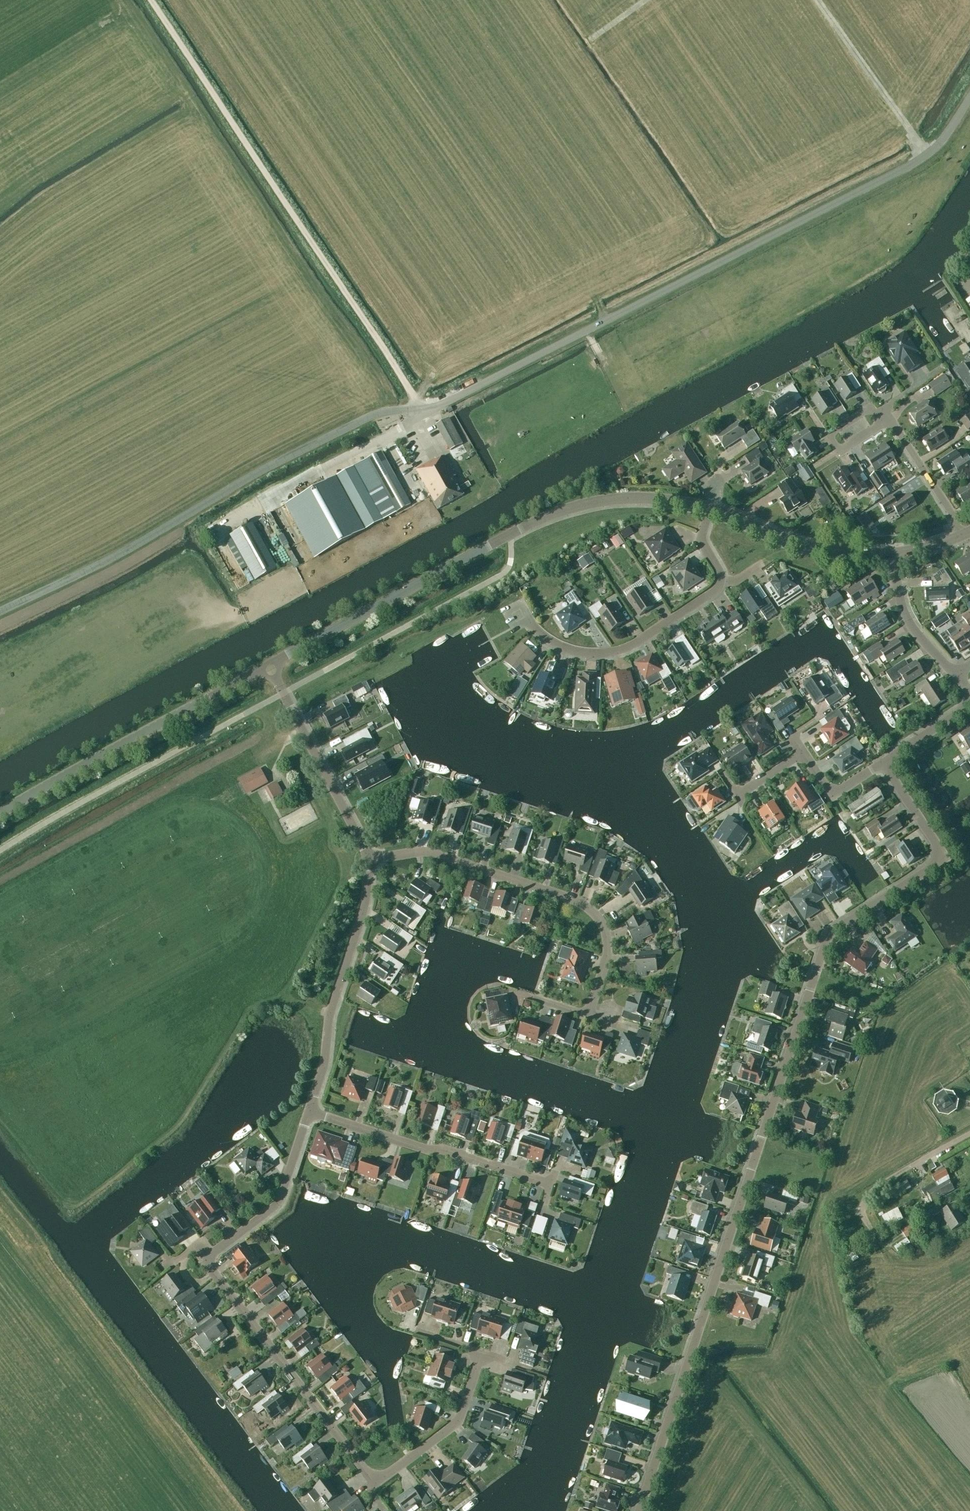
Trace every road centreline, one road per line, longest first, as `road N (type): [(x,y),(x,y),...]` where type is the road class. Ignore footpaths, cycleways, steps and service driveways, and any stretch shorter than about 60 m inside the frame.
road 1 (residential): [(638,1510),(829,936),(942,858),(882,763)]
road 2 (unclassified): [(417,408),(440,405),(928,154),(969,103)]
road 3 (unclassified): [(417,408),(146,0)]
road 4 (unclassified): [(0,612),(382,413),(417,408)]
road 5 (residential): [(481,1355),(459,1423),(382,1478),(365,1473),(216,1272)]
road 6 (residential): [(537,1003),(587,1015),(608,950),(588,909),(420,853),(371,857)]
road 7 (tertiary): [(0,812),(270,664)]
road 8 (tertiary): [(270,664),(511,533)]
road 9 (residential): [(308,1113),(371,857)]
road 10 (residential): [(551,1184),(308,1113)]
road 11 (residential): [(371,857),(270,664)]
road 12 (residential): [(721,580),(631,646),(594,655),(564,648),(535,627)]
road 13 (tertiary): [(713,508),(619,498),(548,515),(511,533)]
road 14 (track): [(928,154),(818,0)]
road 15 (tertiary): [(894,555),(803,546),(713,508)]
road 16 (residential): [(209,1256),(283,1199),(308,1113)]
road 17 (residential): [(864,1221),(859,1213),(874,1186),(969,1138)]
road 18 (residential): [(965,537),(888,414)]
road 19 (unclassified): [(958,673),(910,620),(894,555)]

